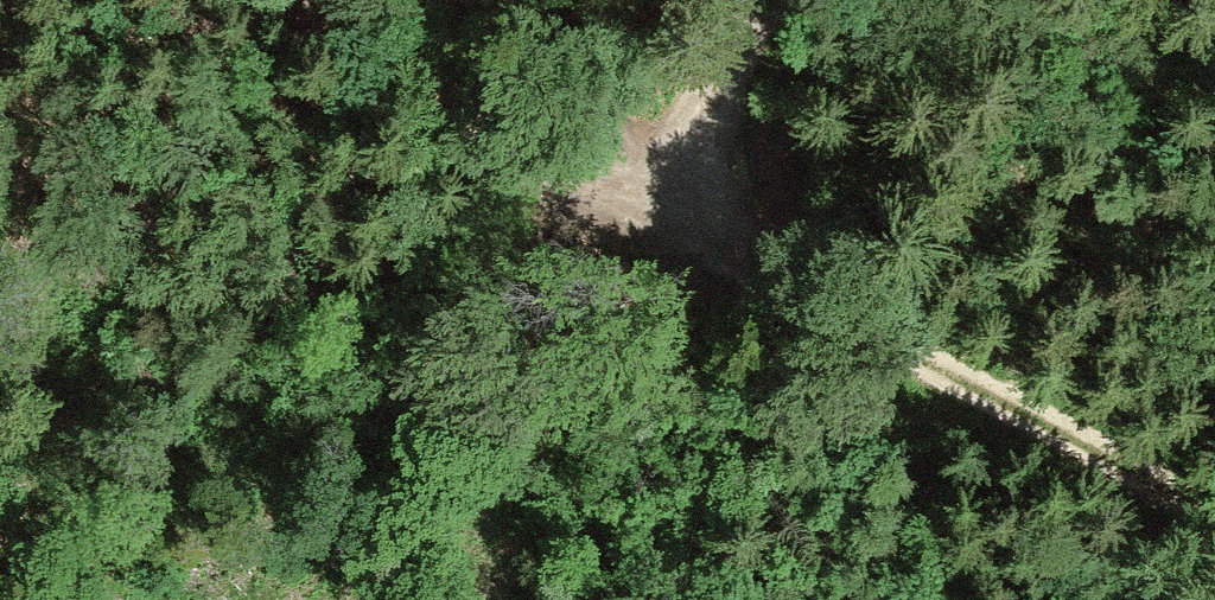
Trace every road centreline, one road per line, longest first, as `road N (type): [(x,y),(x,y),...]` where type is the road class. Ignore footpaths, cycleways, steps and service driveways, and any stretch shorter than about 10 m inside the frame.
road 1 (track): [(1214,531),(665,210)]
road 2 (track): [(665,210),(572,173),(509,133),(352,0)]
road 3 (track): [(665,210),(524,0)]
road 4 (track): [(665,210),(760,0)]

